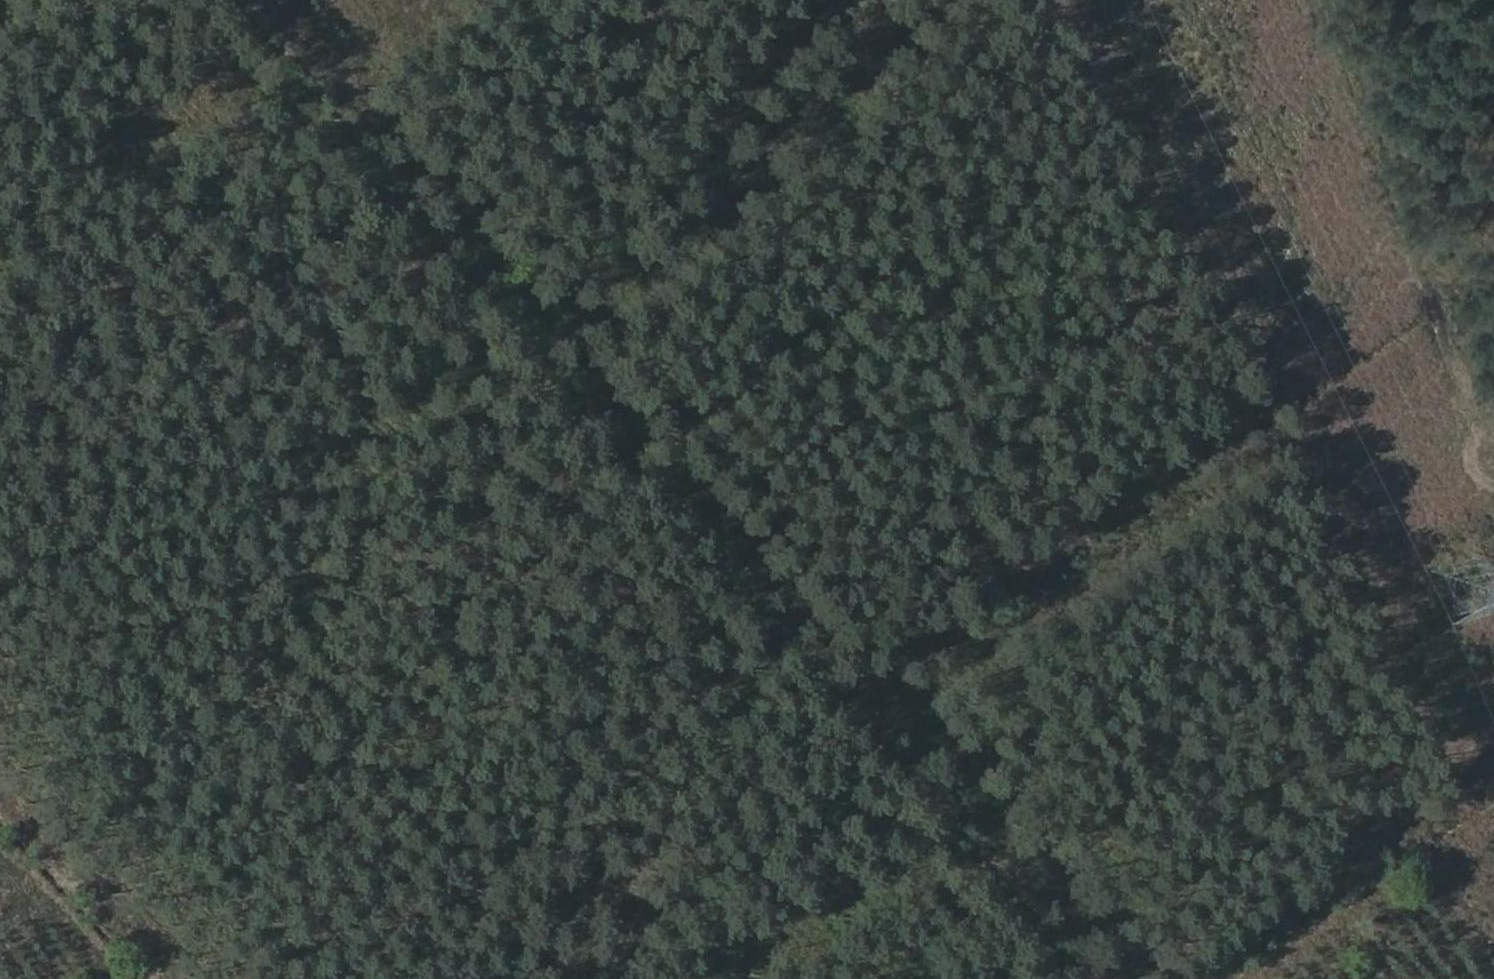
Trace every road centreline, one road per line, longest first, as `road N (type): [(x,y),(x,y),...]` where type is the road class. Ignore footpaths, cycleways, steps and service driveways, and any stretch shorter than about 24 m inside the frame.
road 1 (track): [(305,0),(1139,964)]
road 2 (track): [(1493,714),(1118,978)]

